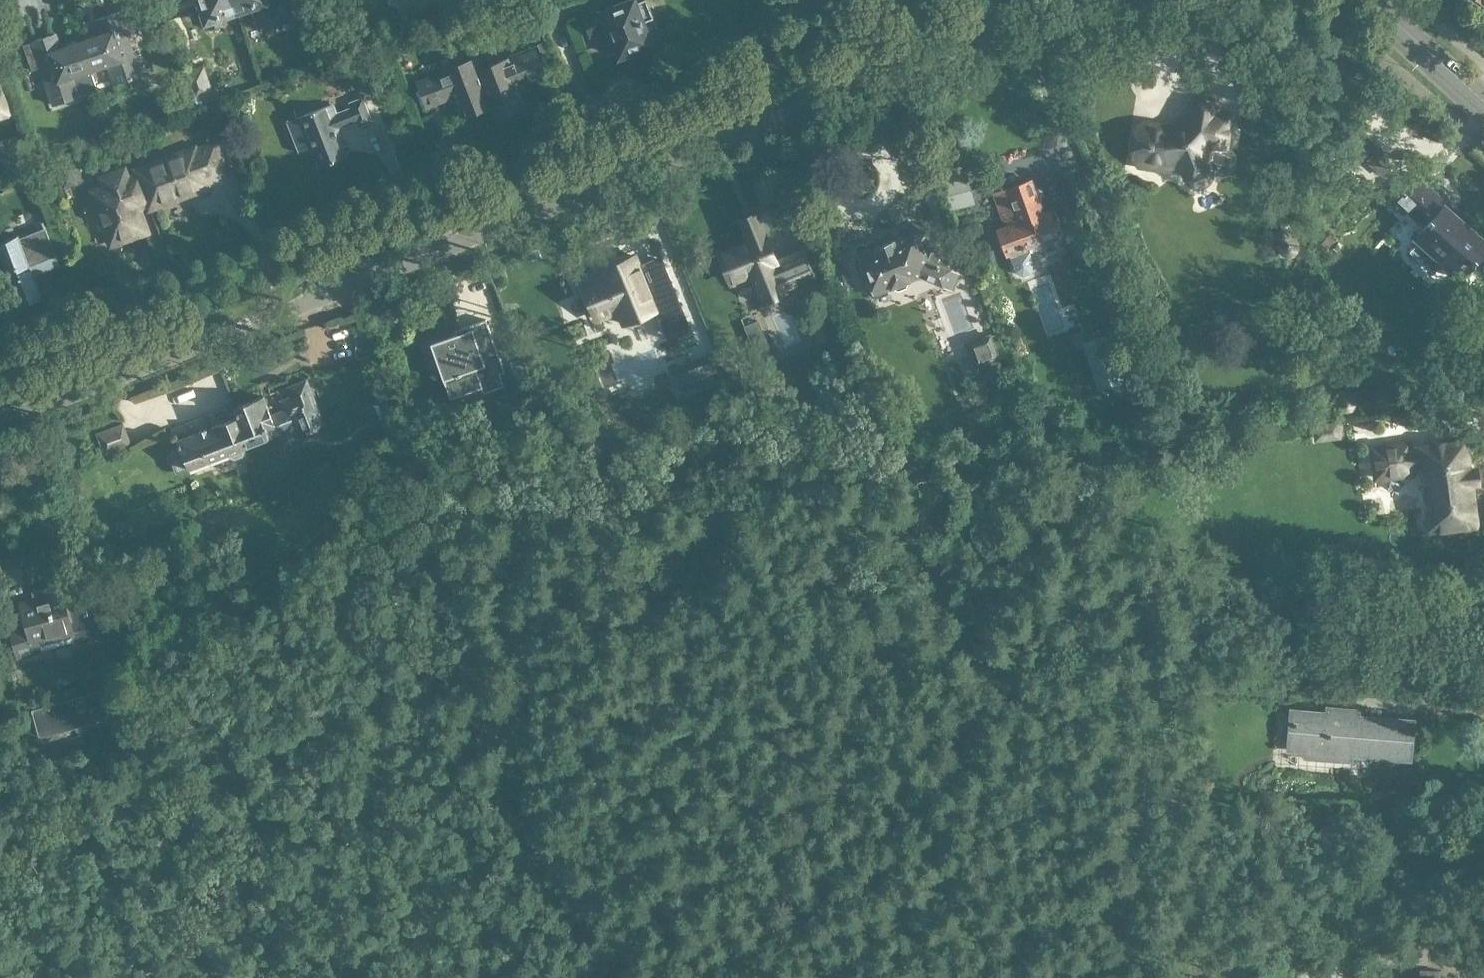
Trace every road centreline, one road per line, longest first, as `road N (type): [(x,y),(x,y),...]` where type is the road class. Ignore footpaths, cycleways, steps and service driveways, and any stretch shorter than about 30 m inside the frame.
road 1 (residential): [(0,419),(1062,0)]
road 2 (primary): [(1483,108),(1362,0)]

